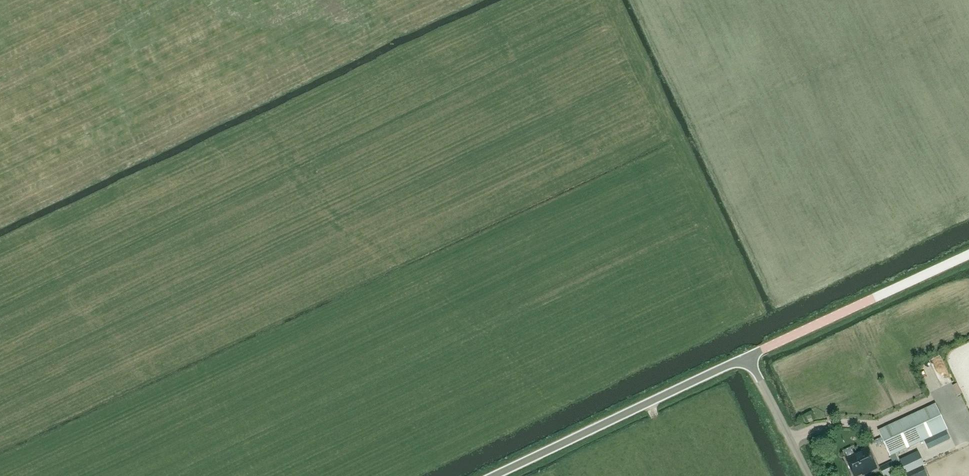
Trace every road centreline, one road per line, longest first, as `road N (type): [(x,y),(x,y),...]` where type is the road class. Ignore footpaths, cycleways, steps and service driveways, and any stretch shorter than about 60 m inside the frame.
road 1 (unclassified): [(490,475),(747,356)]
road 2 (unclassified): [(747,356),(968,252)]
road 3 (unclassified): [(809,475),(747,356)]

